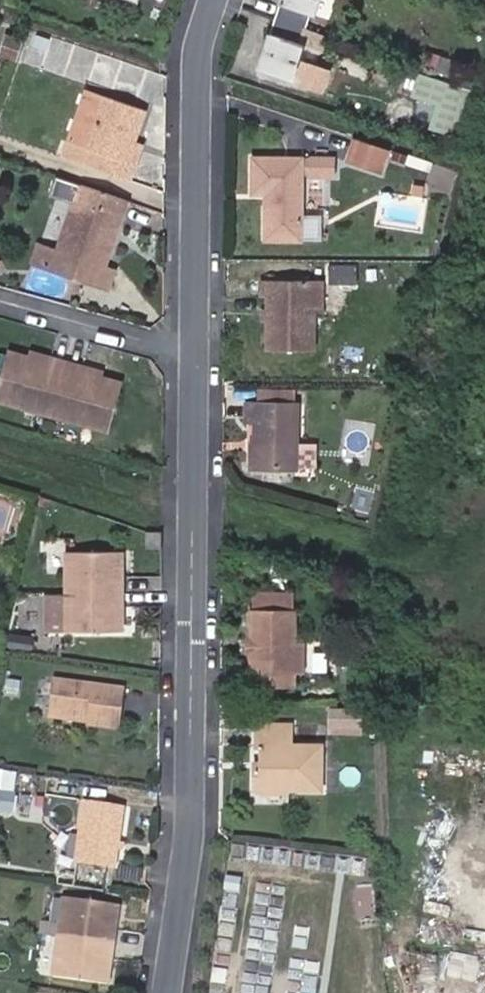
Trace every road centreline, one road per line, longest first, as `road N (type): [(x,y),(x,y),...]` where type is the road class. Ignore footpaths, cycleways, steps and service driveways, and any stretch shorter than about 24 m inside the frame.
road 1 (residential): [(182,992),(201,703),(199,353)]
road 2 (residential): [(199,353),(201,74),(222,0)]
road 3 (residential): [(199,353),(0,299)]

